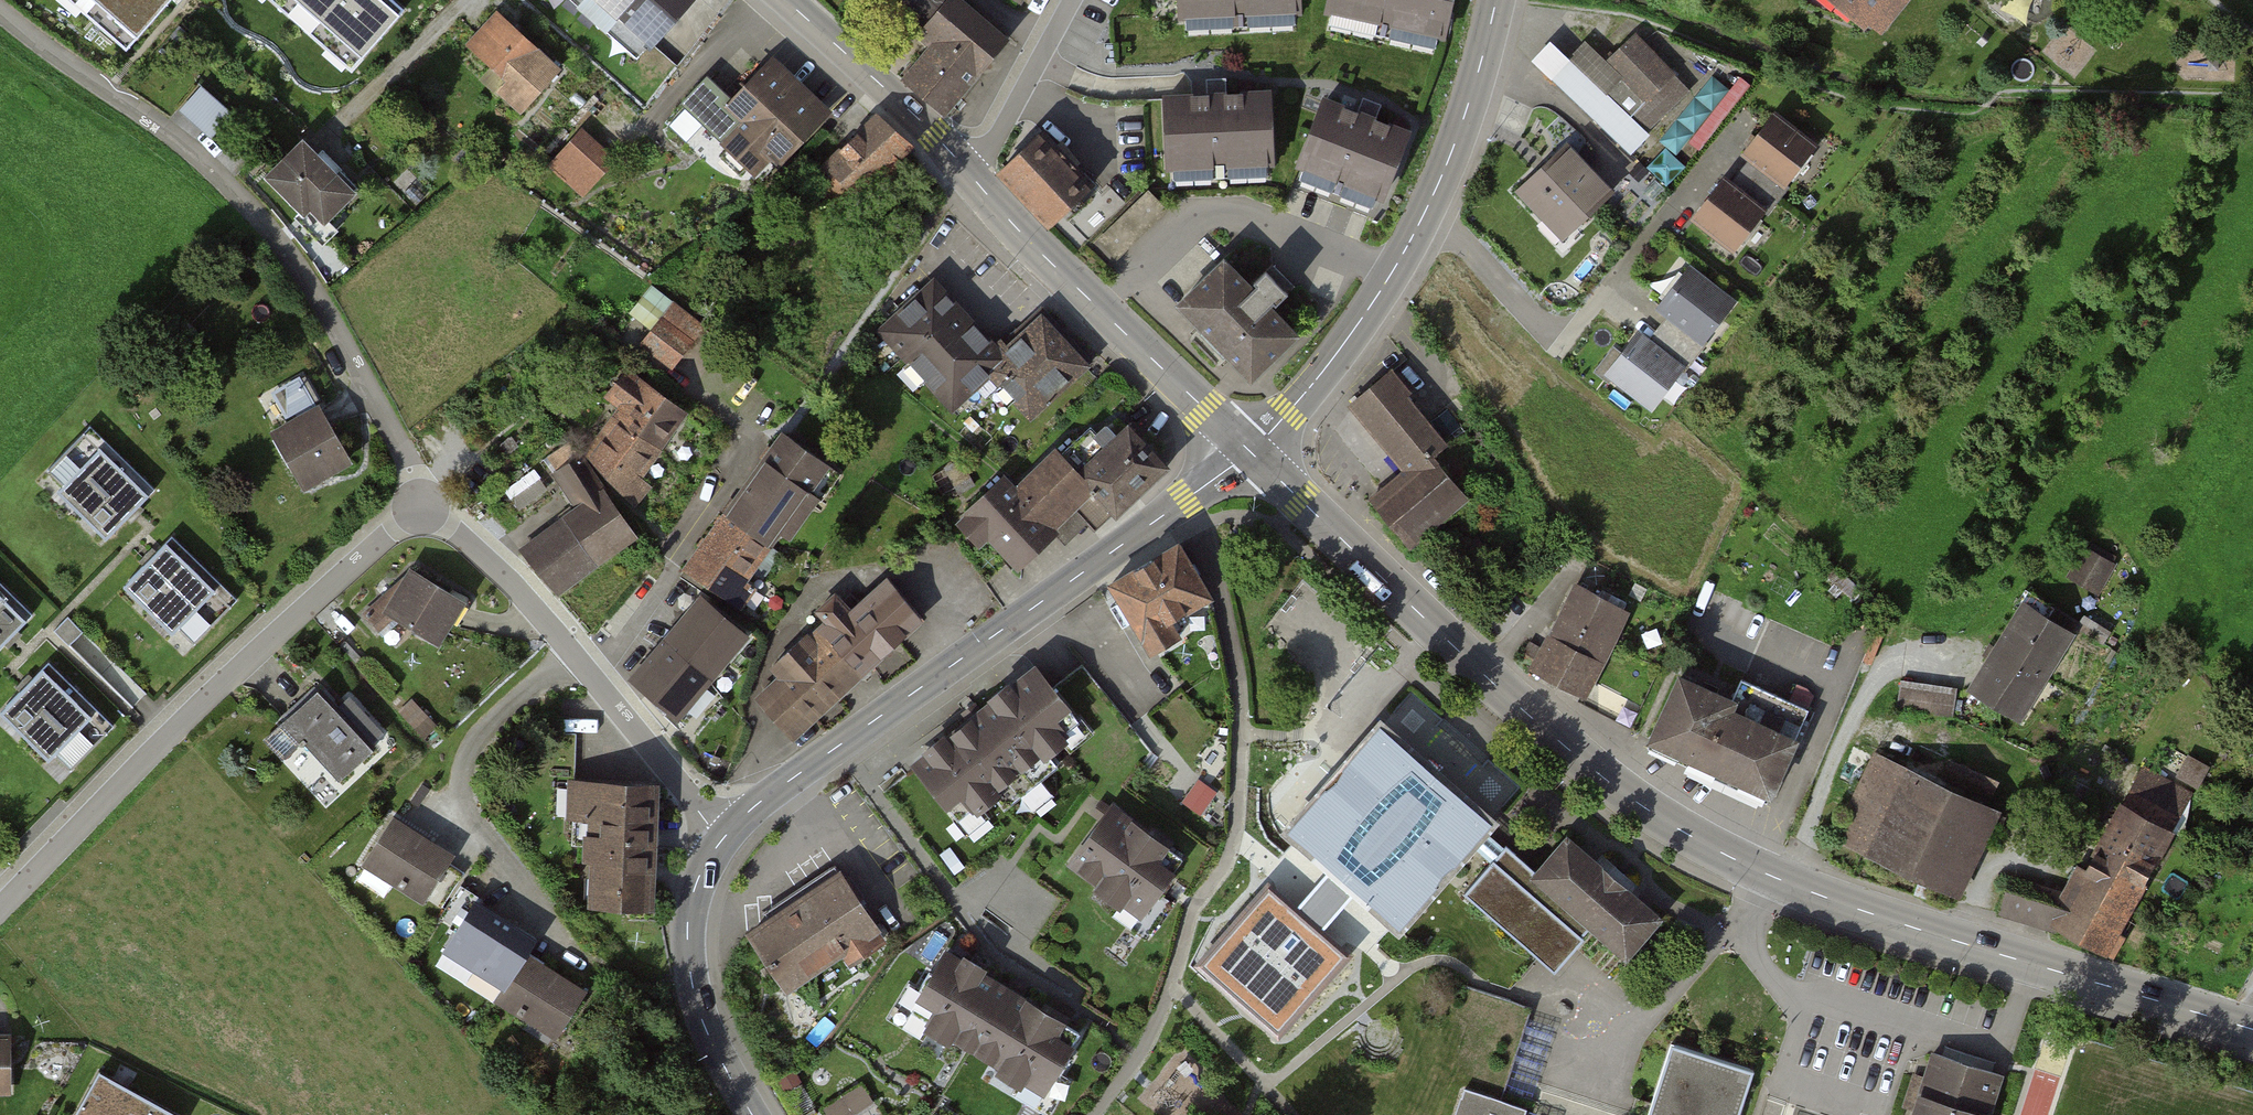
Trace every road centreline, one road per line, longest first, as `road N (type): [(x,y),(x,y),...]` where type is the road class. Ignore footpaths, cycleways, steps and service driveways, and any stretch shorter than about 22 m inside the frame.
road 1 (tertiary): [(1249,450),(1536,721),(1702,842),(1881,917),(2252,1030)]
road 2 (residential): [(0,12),(203,161),(270,231),(321,301),(386,418),(420,508)]
road 3 (tertiary): [(724,836),(1249,450)]
road 4 (residential): [(0,909),(164,740),(420,508)]
road 5 (tertiary): [(1249,450),(1328,367),(1421,221),(1463,121),(1496,0)]
road 6 (tertiary): [(1249,450),(1068,280),(967,170)]
road 7 (residential): [(579,959),(475,824),(462,793),(478,742),(574,654)]
road 8 (tertiary): [(753,1114),(712,1042),(688,947),(691,897),(724,836)]
road 9 (residential): [(761,440),(594,678)]
road 10 (tertiary): [(967,170),(786,0)]
road 11 (residential): [(420,508),(502,574),(574,654)]
road 12 (residential): [(594,678),(724,836)]
road 13 (residential): [(967,170),(1005,125),(1073,0)]

